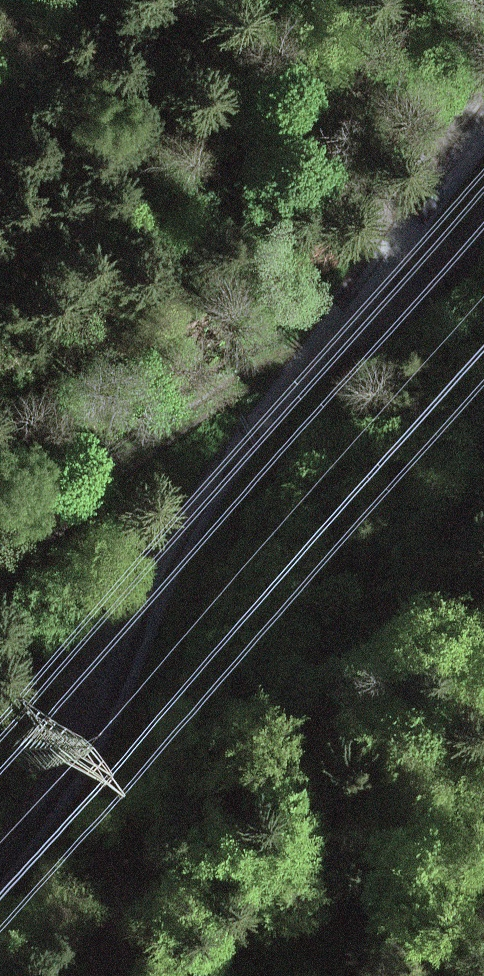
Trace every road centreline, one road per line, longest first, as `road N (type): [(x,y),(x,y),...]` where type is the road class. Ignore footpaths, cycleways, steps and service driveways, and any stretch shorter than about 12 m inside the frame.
road 1 (unclassified): [(483,136),(209,503),(89,764),(0,884)]
road 2 (track): [(343,330),(224,388),(0,572)]

